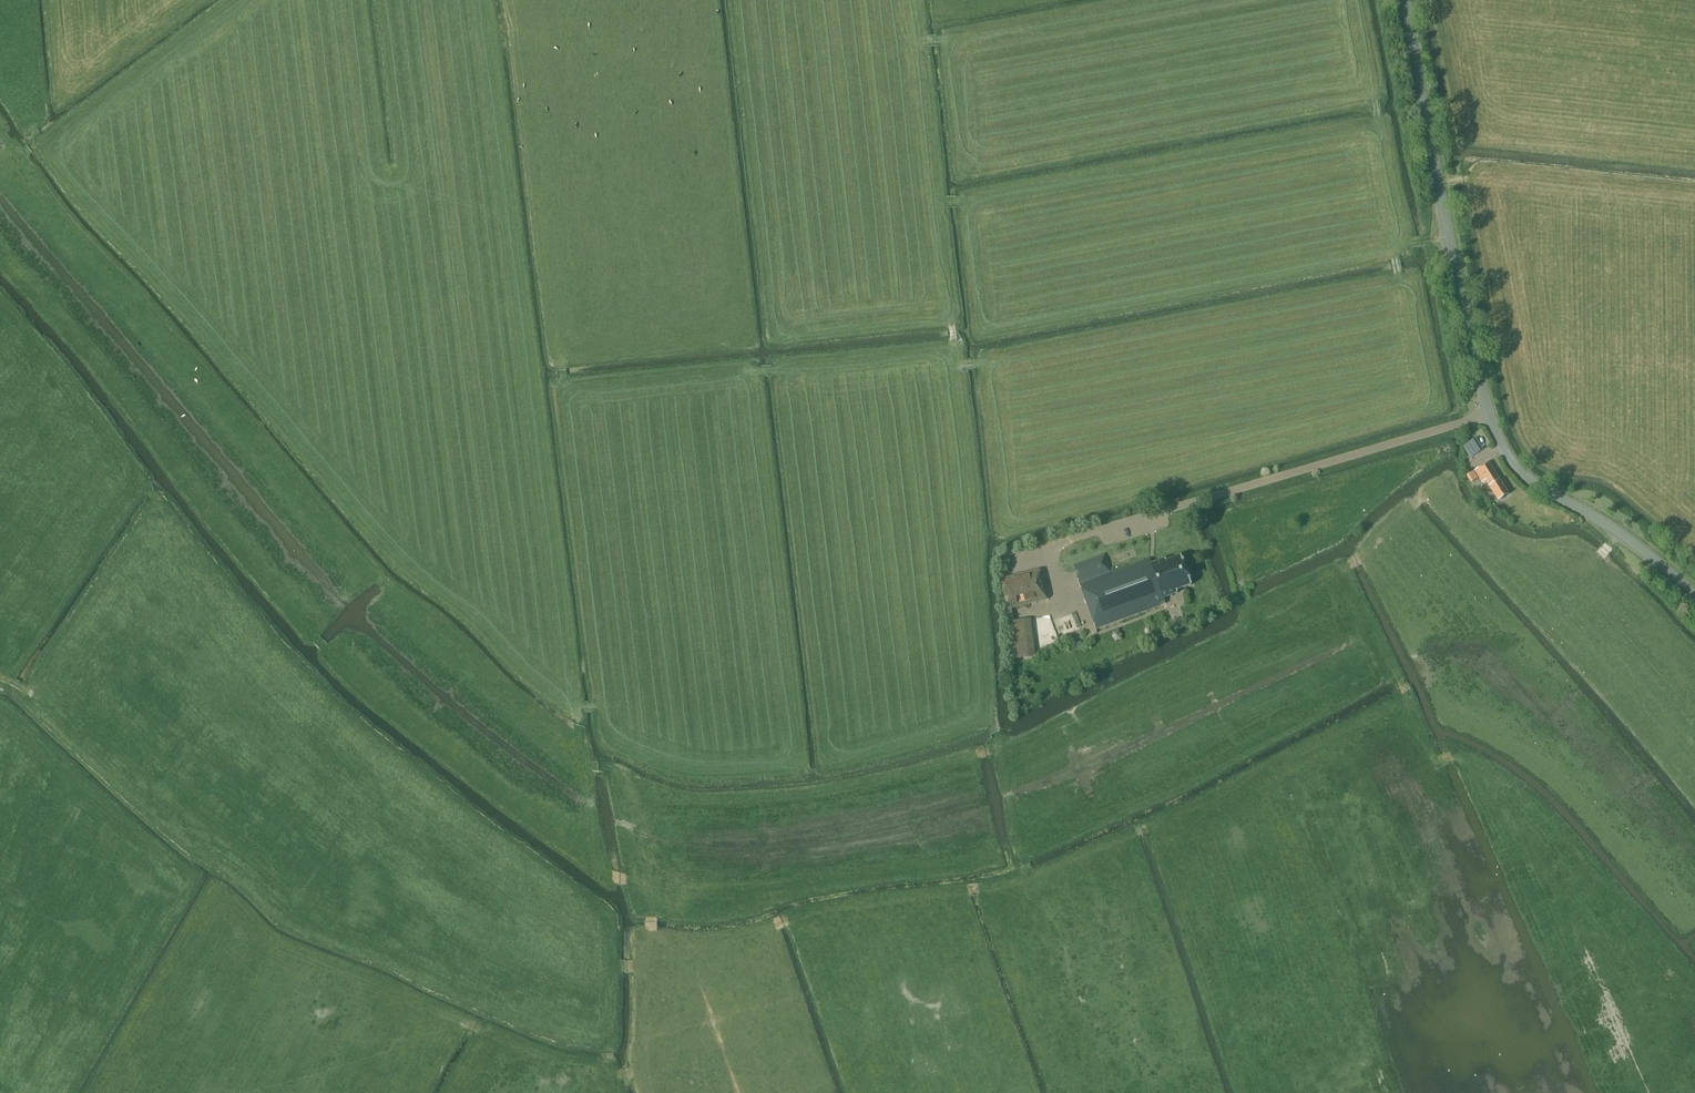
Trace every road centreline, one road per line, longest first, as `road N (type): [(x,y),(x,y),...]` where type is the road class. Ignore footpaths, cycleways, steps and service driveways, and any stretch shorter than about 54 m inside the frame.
road 1 (unclassified): [(1694,597),(1599,520),(1534,483),(1512,463),(1488,416),(1409,0)]

